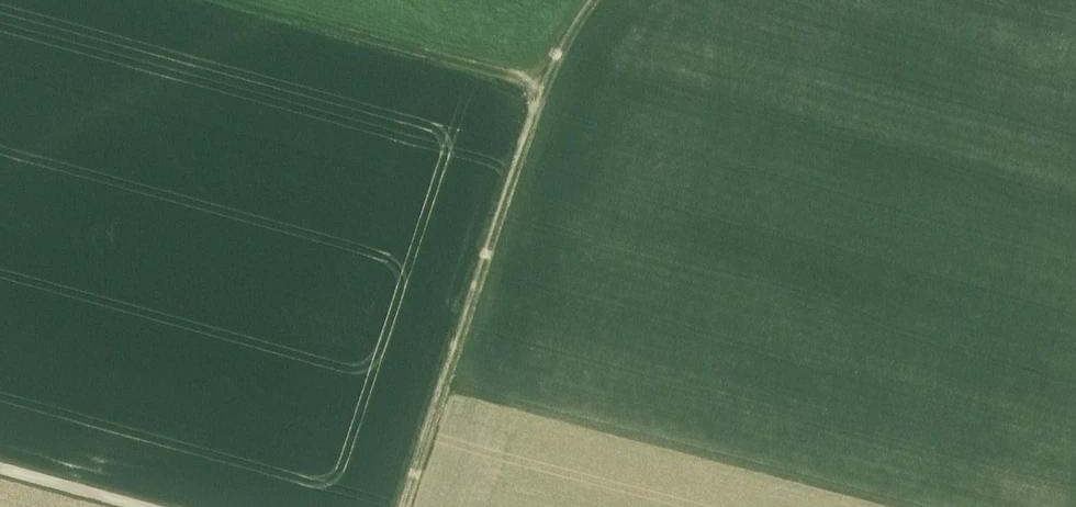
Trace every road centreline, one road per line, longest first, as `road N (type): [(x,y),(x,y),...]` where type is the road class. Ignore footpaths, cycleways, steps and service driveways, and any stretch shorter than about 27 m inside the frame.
road 1 (track): [(540,84),(402,506)]
road 2 (track): [(230,0),(540,84)]
road 3 (track): [(0,467),(148,506)]

